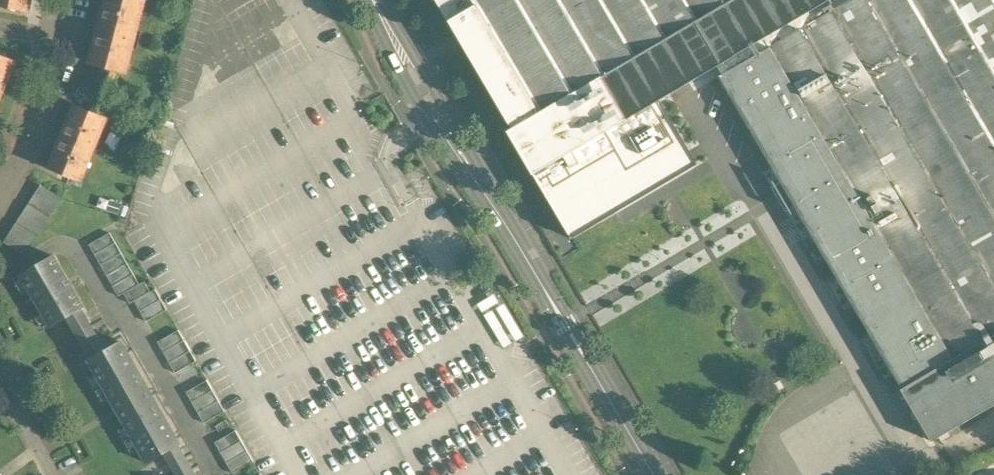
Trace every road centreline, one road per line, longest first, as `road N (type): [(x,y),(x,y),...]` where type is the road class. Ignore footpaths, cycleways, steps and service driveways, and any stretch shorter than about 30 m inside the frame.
road 1 (secondary): [(659,474),(376,0)]
road 2 (residential): [(0,199),(55,94),(46,53),(59,0)]

